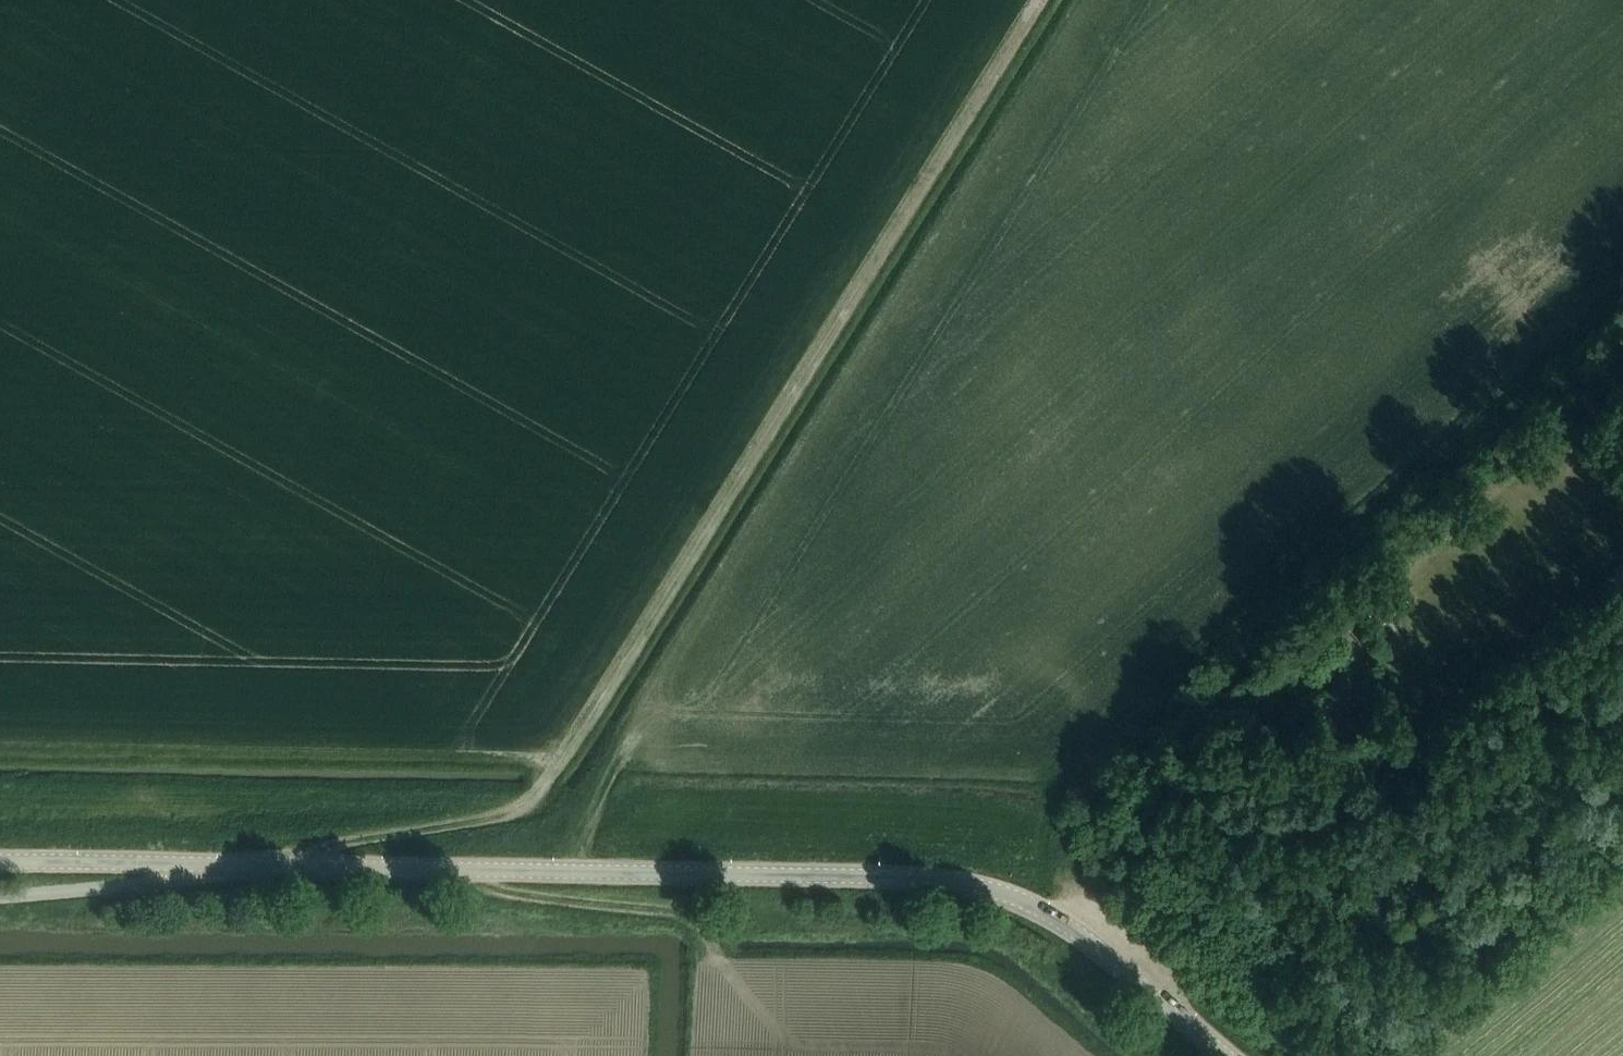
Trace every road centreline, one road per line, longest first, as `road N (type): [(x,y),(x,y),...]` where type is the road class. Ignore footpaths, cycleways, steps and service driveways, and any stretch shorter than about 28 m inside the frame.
road 1 (tertiary): [(353,858),(926,873),(989,885),(1084,931),(1233,1055)]
road 2 (tertiary): [(353,858),(0,892)]
road 3 (tertiary): [(0,857),(353,858)]

